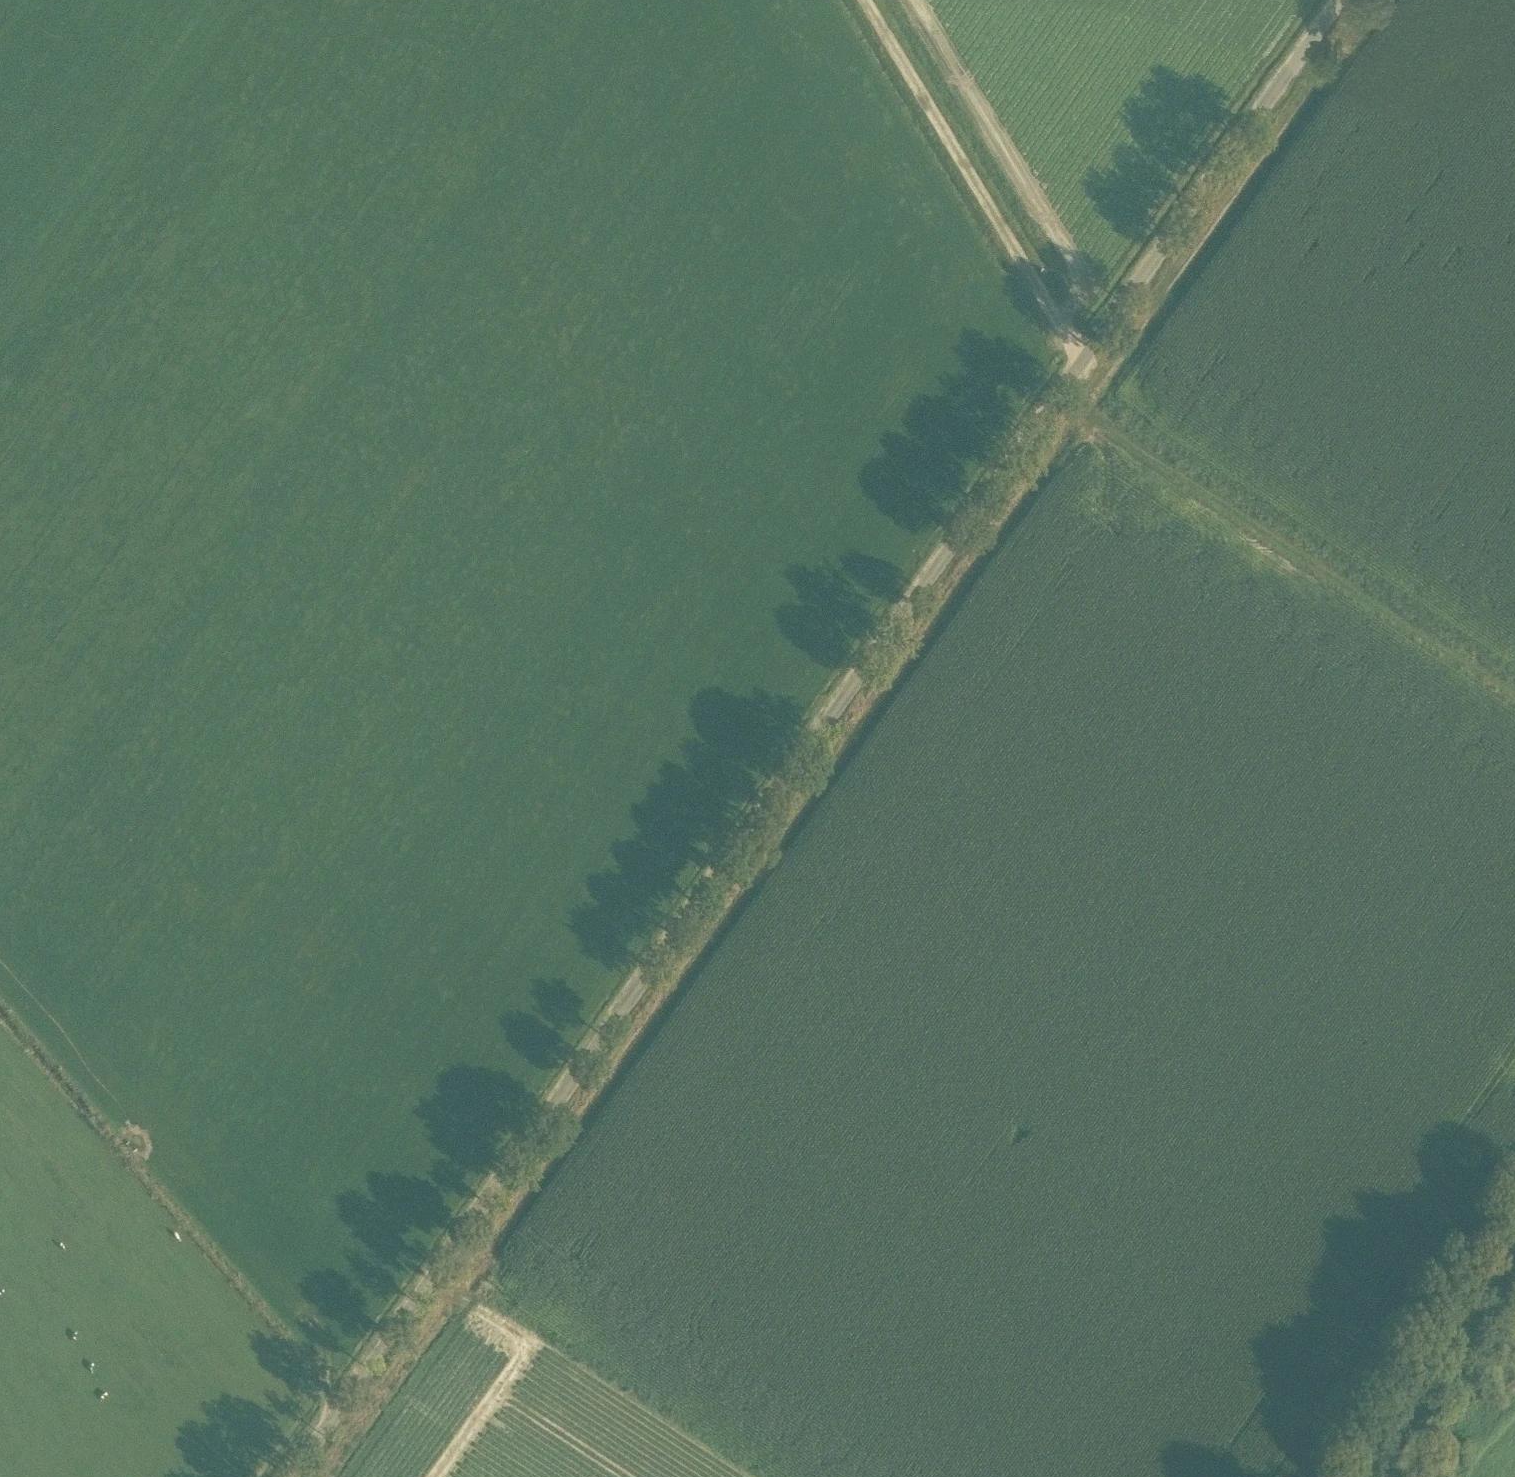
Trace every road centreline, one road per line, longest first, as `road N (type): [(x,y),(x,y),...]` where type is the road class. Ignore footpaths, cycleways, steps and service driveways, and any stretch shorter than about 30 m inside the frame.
road 1 (unclassified): [(288,1476),(1341,0)]
road 2 (track): [(1514,696),(1063,394)]
road 3 (track): [(864,0),(1087,361)]
road 4 (track): [(1514,1202),(1319,1476)]

